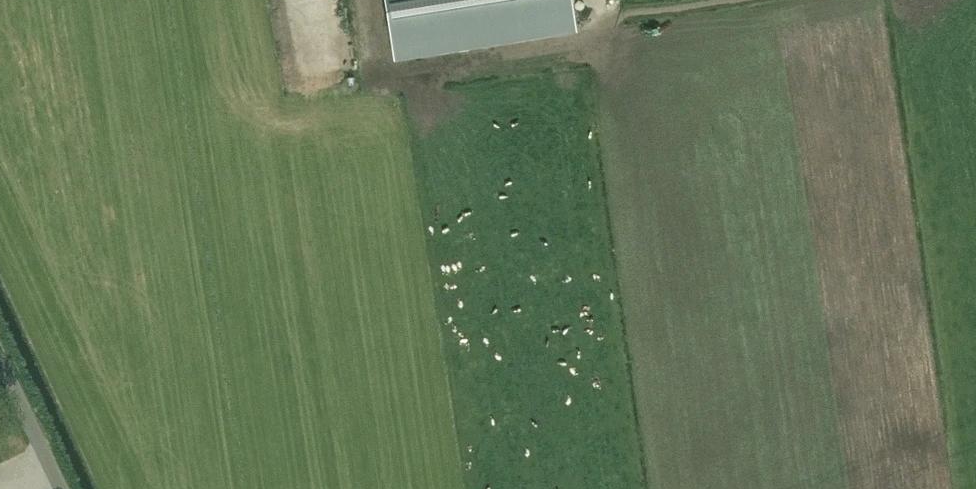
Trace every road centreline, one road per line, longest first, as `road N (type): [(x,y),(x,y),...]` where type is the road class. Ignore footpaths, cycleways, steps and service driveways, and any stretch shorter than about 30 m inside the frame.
road 1 (unclassified): [(61,488),(0,356)]

